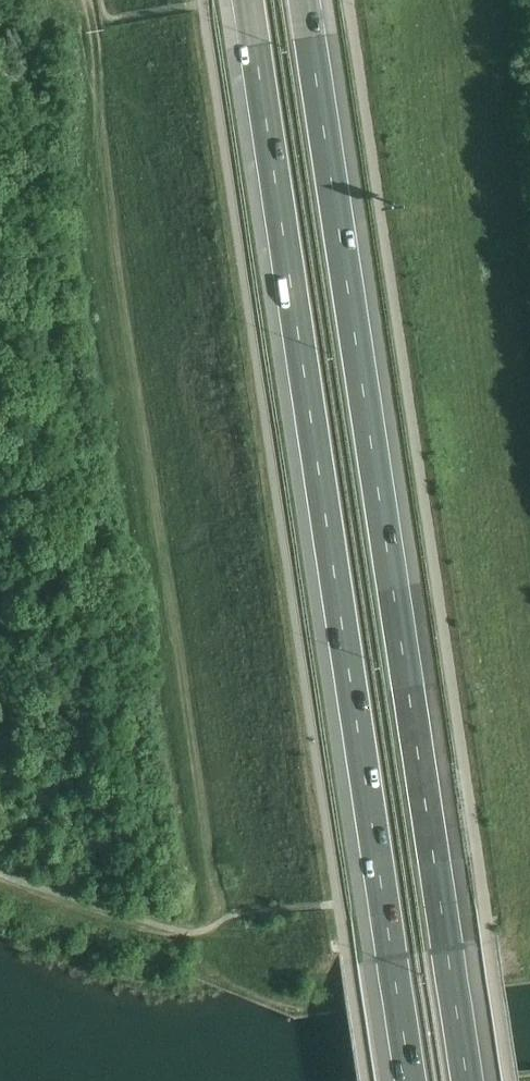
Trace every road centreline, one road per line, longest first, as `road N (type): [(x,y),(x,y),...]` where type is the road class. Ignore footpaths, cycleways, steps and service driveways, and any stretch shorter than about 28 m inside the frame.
road 1 (motorway): [(467,1080),(304,0)]
road 2 (motorway): [(248,0),(410,1080)]

